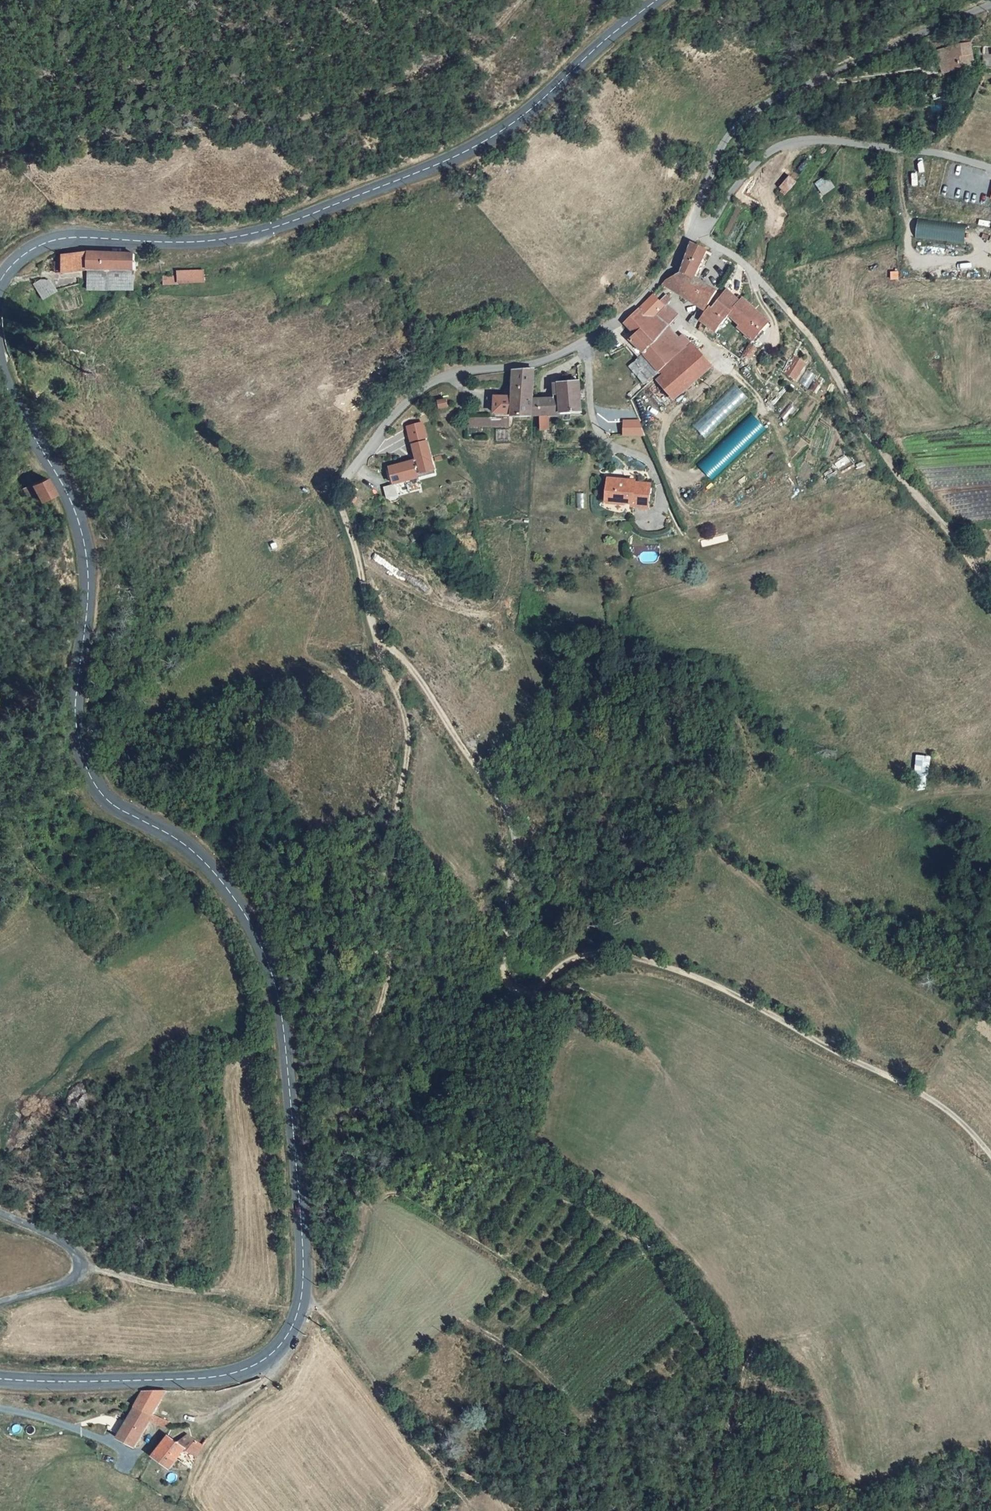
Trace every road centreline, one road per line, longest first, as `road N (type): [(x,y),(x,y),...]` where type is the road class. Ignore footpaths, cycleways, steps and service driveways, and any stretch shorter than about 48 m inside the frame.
road 1 (secondary): [(0,368),(70,498),(87,553),(75,703),(85,766),(99,791),(191,847),(229,888),(278,990),(304,1276),(296,1321),(276,1350),(249,1367),(209,1378),(0,1379)]
road 2 (track): [(358,463),(336,486),(337,501),(374,631),(422,682),(502,803),(515,838),(502,965),(511,985),(533,991),(590,953),(668,967),(920,1092),(960,1120),(990,1156)]
road 3 (secondary): [(657,0),(540,102),(446,161),(237,237),(54,240),(30,249),(0,281)]
road 4 (track): [(374,631),(409,739),(387,978),(351,1154),(363,1236),(342,1283),(318,1306)]
road 5 (track): [(704,227),(779,302),(990,595)]
road 6 (unclassified): [(694,220),(665,259),(581,336),(448,375),(384,427),(358,463)]
road 7 (unclassified): [(990,4),(747,115),(709,177),(694,220)]
road 8 (unclassified): [(694,220),(704,227),(749,167),(800,139),(990,162)]
road 9 (track): [(505,1510),(493,1487),(434,1456),(326,1315),(301,1303)]
road 10 (track): [(83,1262),(113,1276),(298,1310)]
road 11 (residential): [(0,1303),(70,1282),(83,1262),(62,1243),(0,1213)]
road 12 (track): [(774,1340),(745,1365),(714,1479),(714,1510)]

